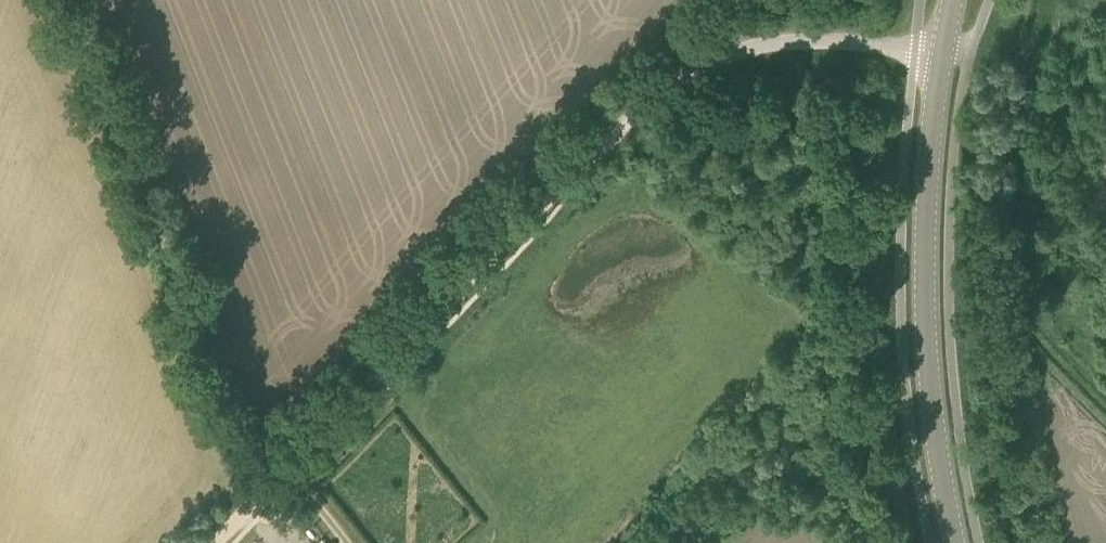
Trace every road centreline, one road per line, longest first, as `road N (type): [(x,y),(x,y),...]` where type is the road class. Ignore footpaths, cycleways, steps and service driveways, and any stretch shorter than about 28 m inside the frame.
road 1 (track): [(264,490),(74,0)]
road 2 (tertiary): [(955,542),(926,331),(927,176),(942,56)]
road 3 (track): [(264,490),(597,157)]
road 4 (unclassified): [(597,157),(680,78),(740,52),(823,40),(942,56)]

